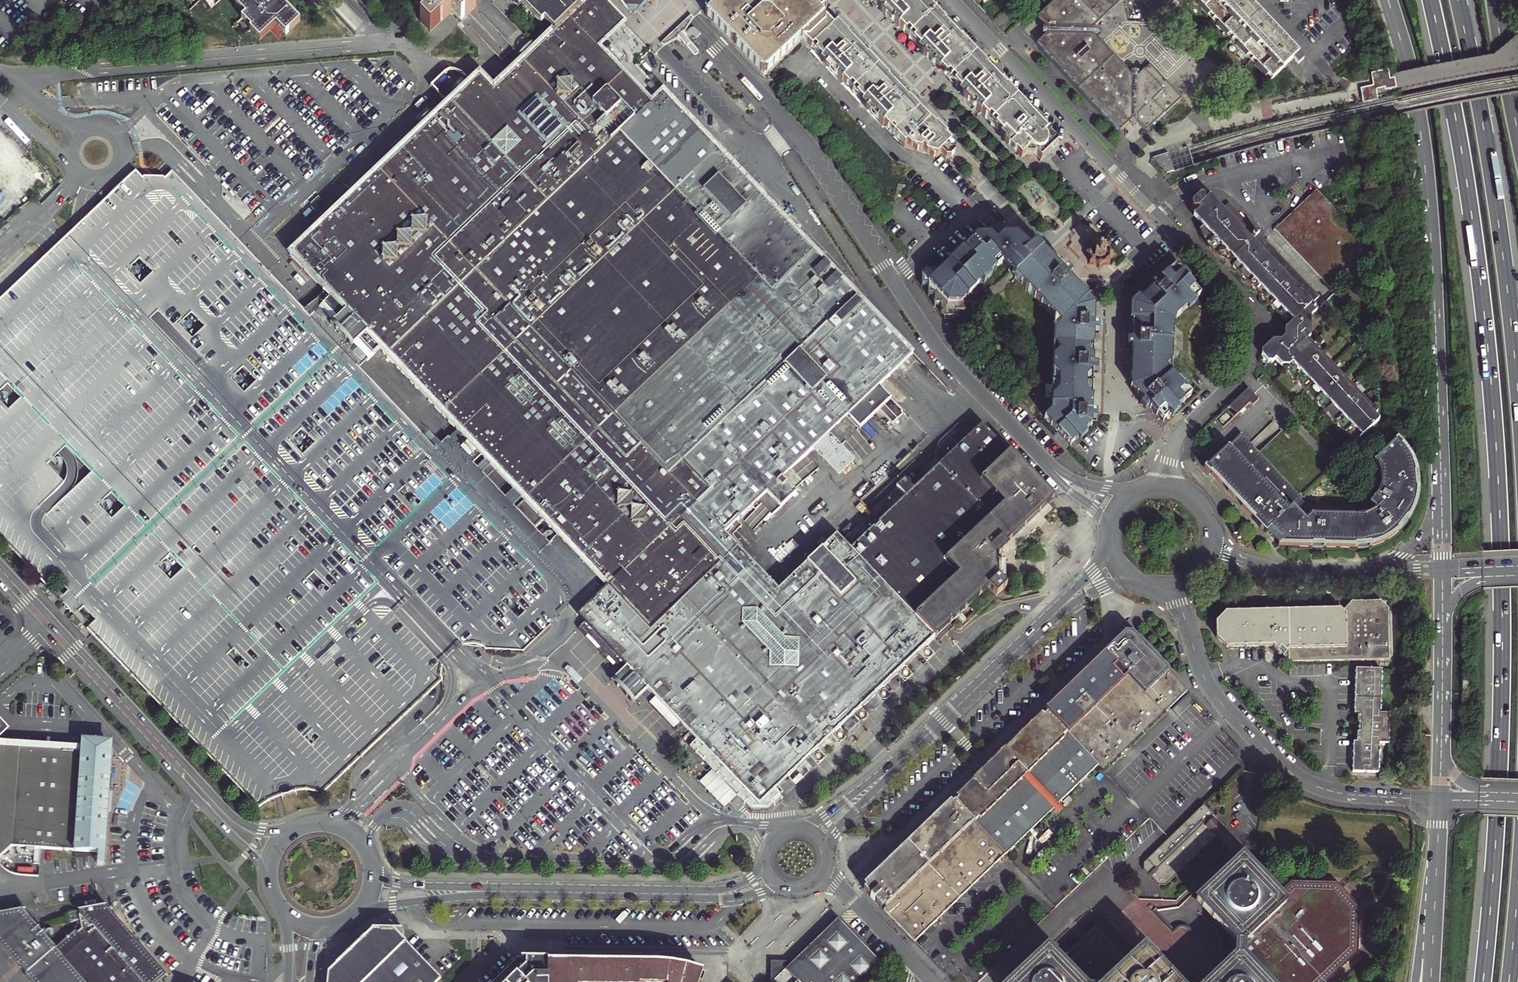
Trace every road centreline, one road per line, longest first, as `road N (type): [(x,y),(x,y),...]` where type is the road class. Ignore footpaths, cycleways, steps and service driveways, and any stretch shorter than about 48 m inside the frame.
road 1 (trunk): [(1431,0),(1472,211),(1500,490),(1501,750),(1483,981)]
road 2 (residential): [(955,0),(1247,317),(1242,369),(1179,436),(1165,484)]
road 3 (primary): [(1388,0),(1425,171),(1441,489)]
road 4 (tertiary): [(289,832),(233,816),(0,564)]
road 5 (trunk): [(1517,388),(1494,189),(1458,0)]
road 6 (tertiary): [(1165,590),(1180,607),(1213,690),(1281,765),(1336,793),(1439,801)]
road 7 (tertiary): [(42,631),(255,858),(269,883)]
road 8 (primary): [(1442,570),(1439,801)]
road 9 (tertiary): [(1043,625),(907,754)]
road 10 (tertiary): [(506,892),(689,894)]
road 11 (tertiary): [(1368,572),(1269,570),(1228,556),(1214,539)]
road 12 (tertiary): [(346,920),(392,905),(506,892)]
road 13 (unclassified): [(825,875),(931,981)]
road 14 (tertiary): [(506,892),(397,883),(373,865)]
road 15 (primary): [(1517,135),(1494,0)]
road 16 (tertiary): [(907,754),(825,816),(796,827)]
road 17 (tertiary): [(829,854),(835,830),(907,754)]

